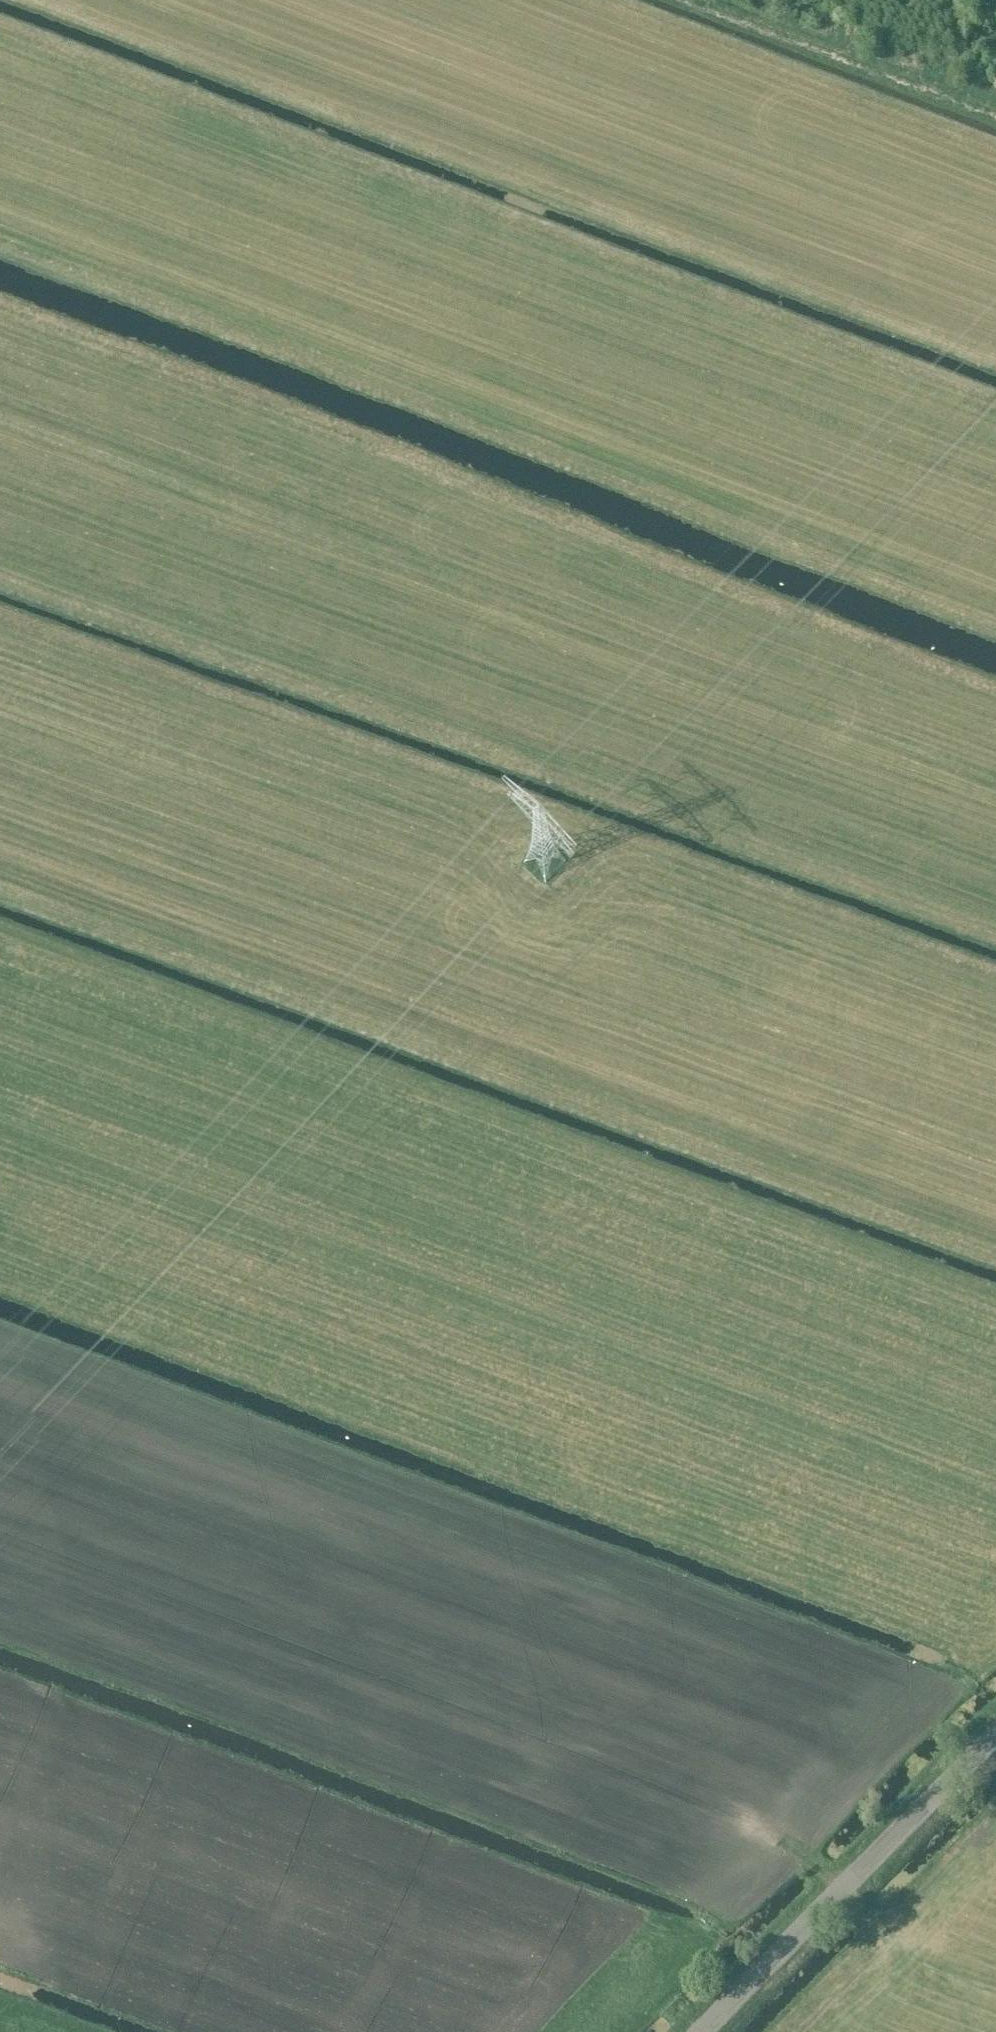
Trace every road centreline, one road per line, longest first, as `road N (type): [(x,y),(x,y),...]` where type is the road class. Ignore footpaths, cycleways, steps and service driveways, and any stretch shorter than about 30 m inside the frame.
road 1 (tertiary): [(713,2031),(995,1740)]

